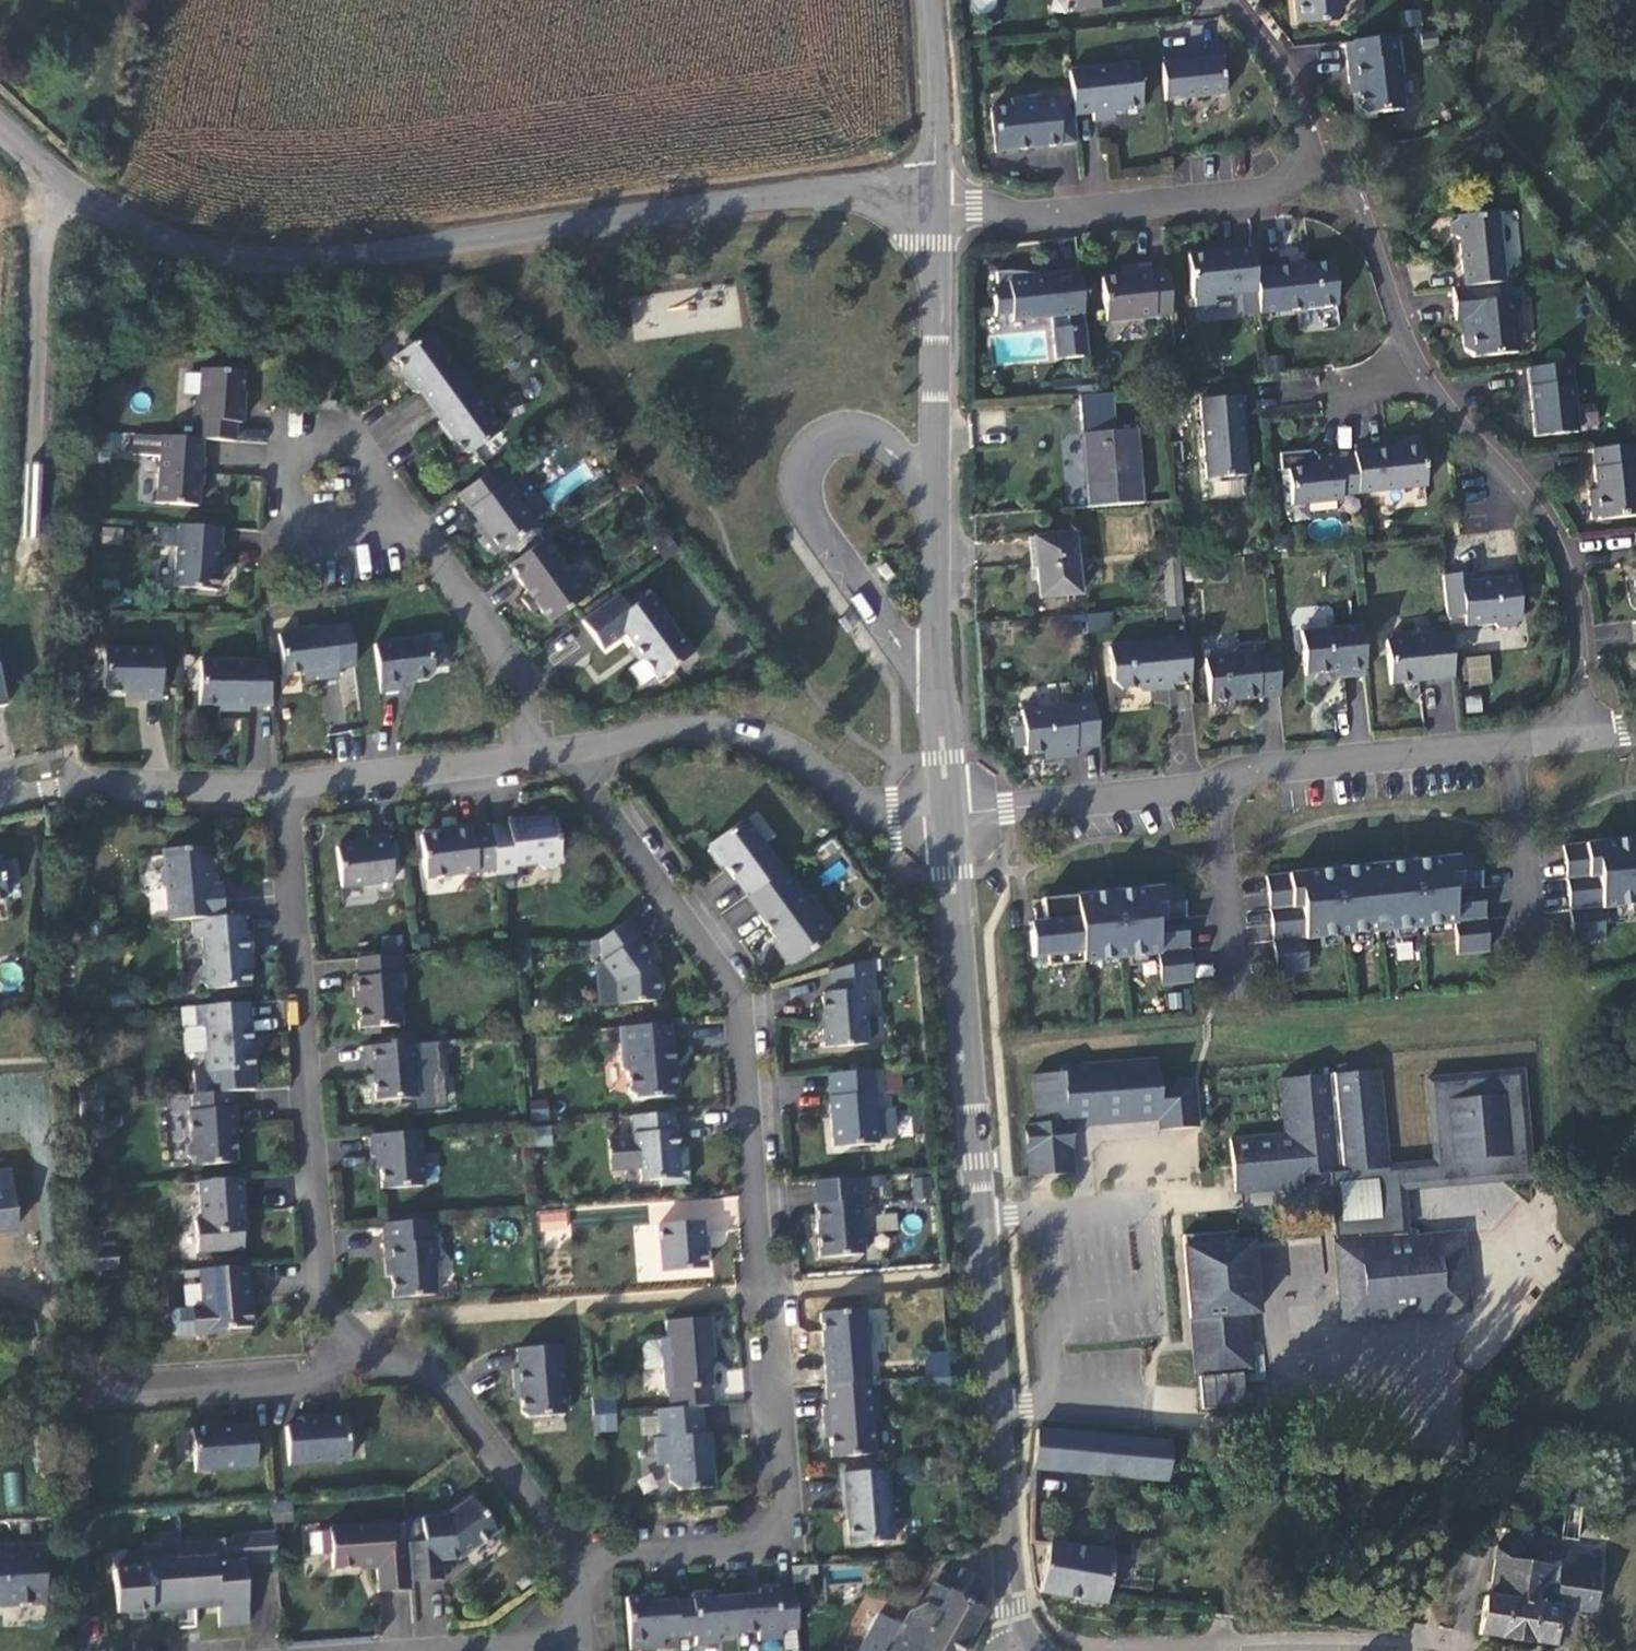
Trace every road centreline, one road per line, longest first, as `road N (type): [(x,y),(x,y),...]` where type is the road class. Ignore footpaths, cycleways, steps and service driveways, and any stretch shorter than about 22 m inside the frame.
road 1 (residential): [(587,1563),(767,1544),(788,1520),(743,998),(576,750)]
road 2 (tertiary): [(933,203),(877,190),(818,191),(289,263),(226,258),(100,208),(0,125)]
road 3 (tertiary): [(1016,1648),(947,818)]
road 4 (residential): [(1306,172),(1333,177),(1358,198),(1416,351),(1452,411),(1563,542),(1575,578),(1582,738)]
road 5 (residential): [(1582,738),(1262,769),(1214,786),(947,818)]
road 6 (tertiary): [(947,818),(933,203)]
road 7 (residential): [(342,1377),(290,789)]
road 8 (residential): [(947,818),(872,821),(782,749),(749,738),(664,732),(576,750)]
road 9 (residential): [(1306,172),(1265,193),(1123,210),(1034,213),(933,203)]
road 10 (residential): [(587,1563),(434,1369),(342,1377)]
road 11 (residential): [(290,789),(0,797)]
road 12 (residential): [(412,528),(338,428),(295,425),(289,542)]
road 13 (residential): [(526,761),(517,675),(412,528)]
road 14 (residential): [(342,1377),(128,1390),(84,1366)]
road 15 (residential): [(526,761),(290,789)]
road 16 (tertiary): [(933,203),(928,0)]
road 17 (residential): [(1237,0),(1311,111),(1306,172)]
road 18 (residential): [(289,542),(412,528)]

